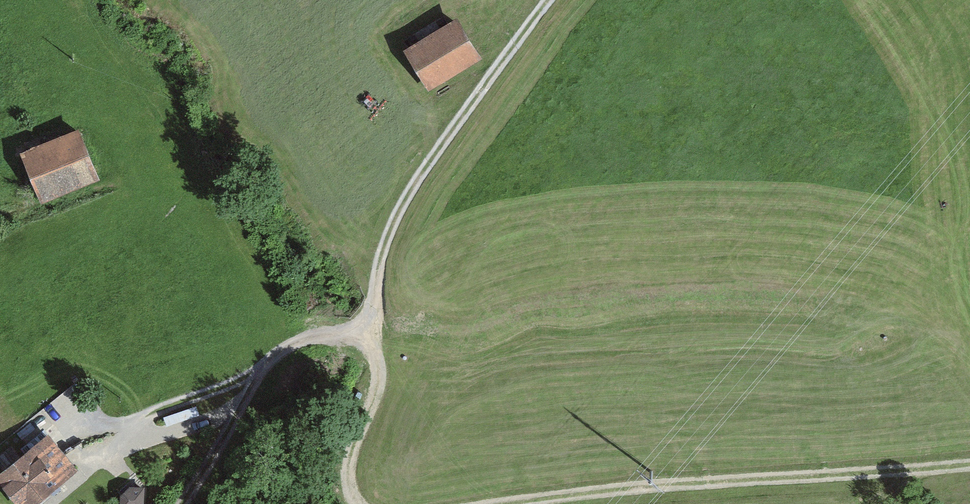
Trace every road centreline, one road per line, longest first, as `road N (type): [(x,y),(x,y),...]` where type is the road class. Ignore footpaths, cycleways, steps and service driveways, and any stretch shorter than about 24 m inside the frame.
road 1 (track): [(539,503),(969,468)]
road 2 (track): [(555,0),(383,248),(374,330)]
road 3 (track): [(374,330),(287,351),(257,383),(187,503)]
road 4 (track): [(66,420),(100,428),(139,421),(266,373)]
road 5 (track): [(374,330),(386,369),(359,449),(356,485),(367,503)]

